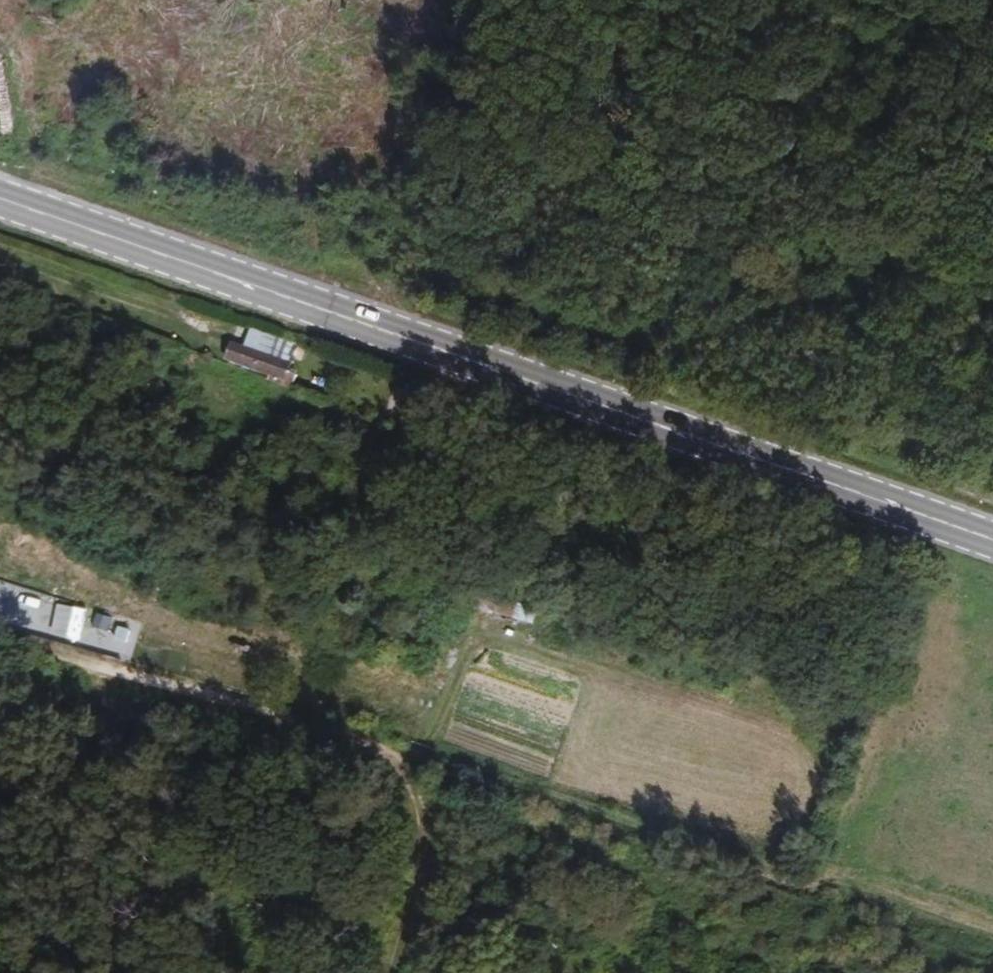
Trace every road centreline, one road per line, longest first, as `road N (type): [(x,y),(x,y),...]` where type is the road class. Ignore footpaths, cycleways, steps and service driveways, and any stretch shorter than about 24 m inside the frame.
road 1 (primary): [(992,541),(0,198)]

